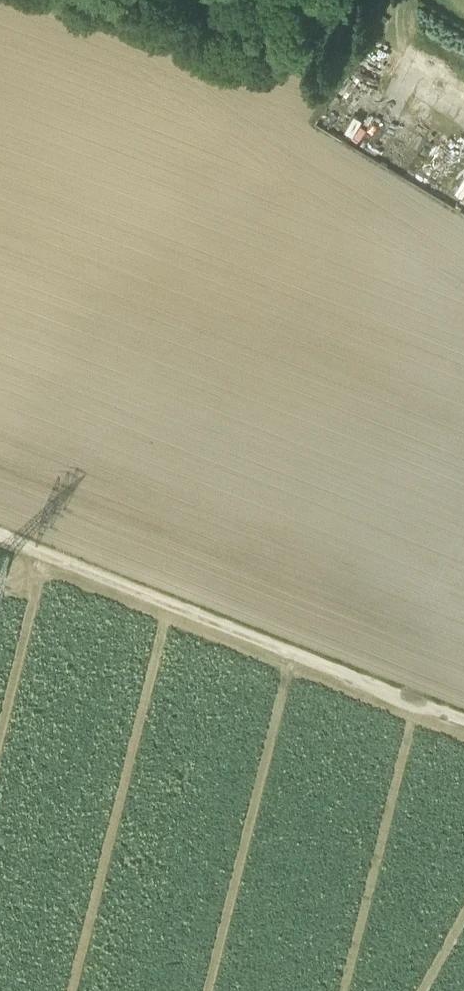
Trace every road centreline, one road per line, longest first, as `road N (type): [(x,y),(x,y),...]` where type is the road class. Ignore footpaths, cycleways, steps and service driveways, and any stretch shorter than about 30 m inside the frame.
road 1 (track): [(0,535),(463,716)]
road 2 (track): [(118,0),(286,60)]

